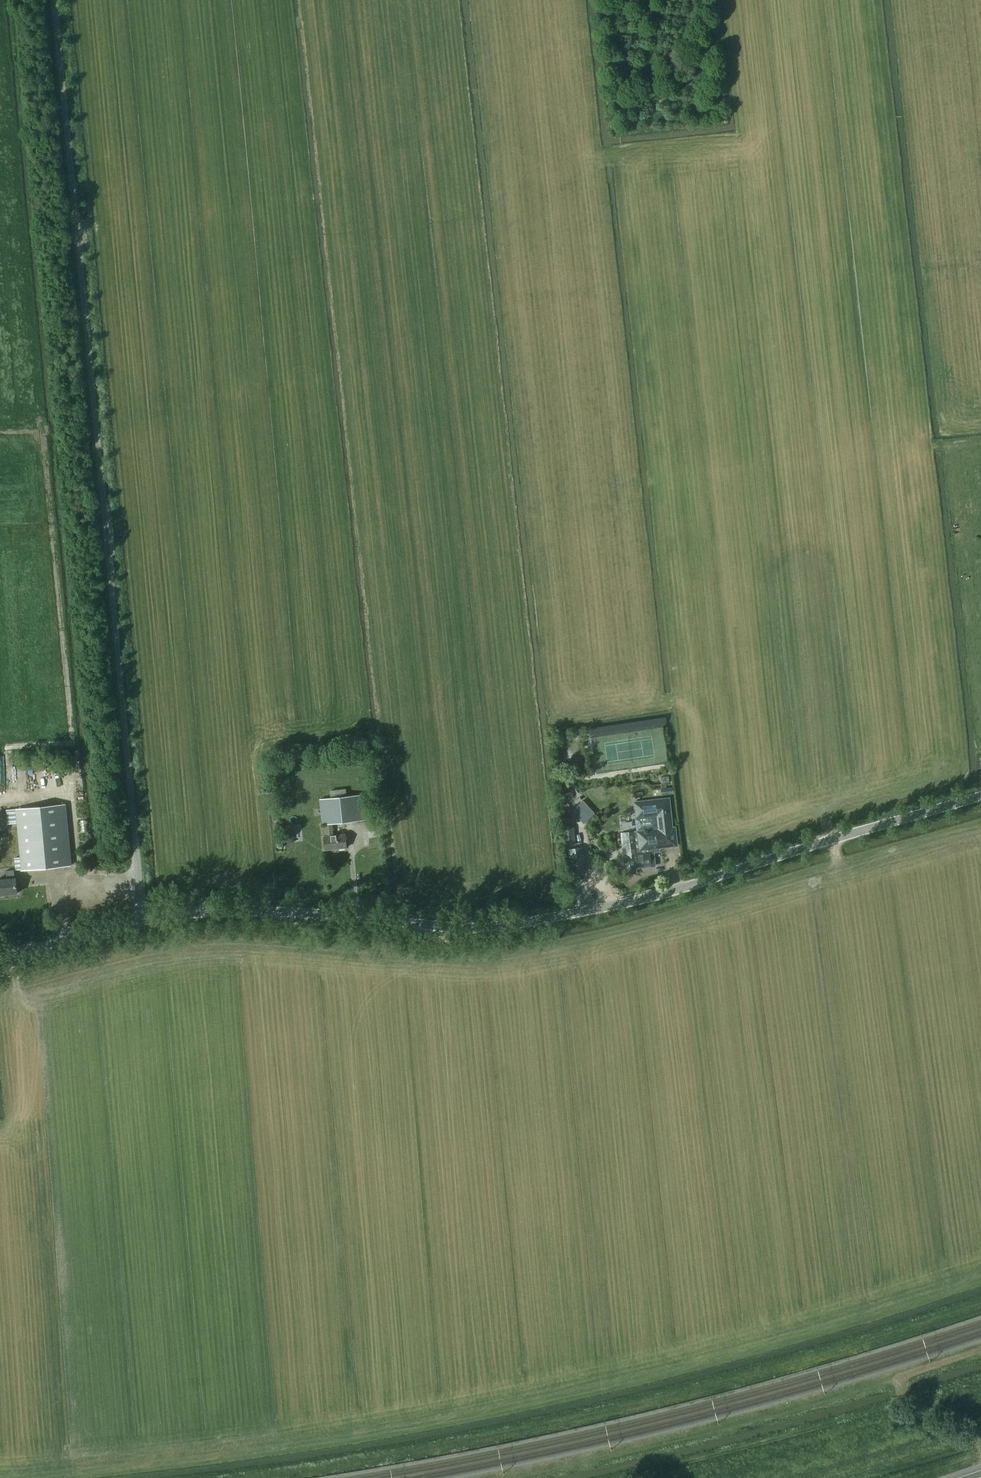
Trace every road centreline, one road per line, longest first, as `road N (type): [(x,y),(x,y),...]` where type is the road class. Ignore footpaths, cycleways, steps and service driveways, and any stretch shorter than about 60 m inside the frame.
road 1 (unclassified): [(141,922),(53,0)]
road 2 (unclassified): [(980,801),(567,922),(518,929),(282,912),(141,922)]
road 3 (unclassified): [(141,922),(0,962)]

